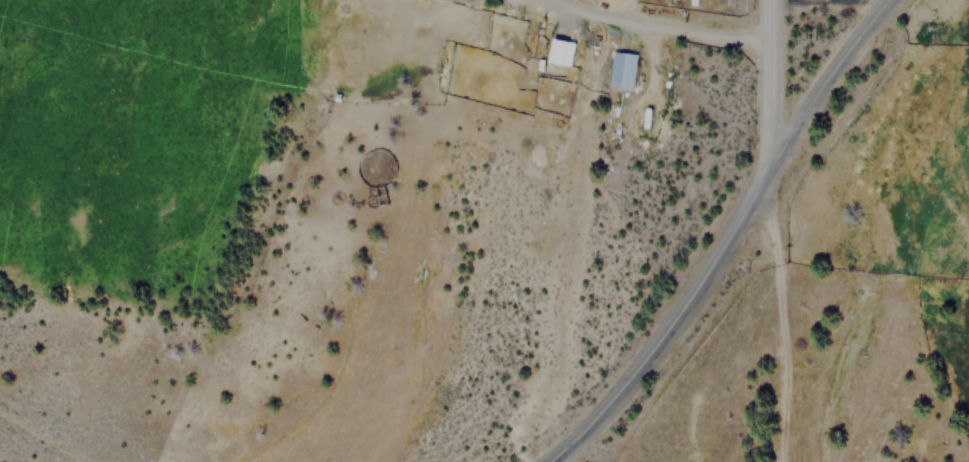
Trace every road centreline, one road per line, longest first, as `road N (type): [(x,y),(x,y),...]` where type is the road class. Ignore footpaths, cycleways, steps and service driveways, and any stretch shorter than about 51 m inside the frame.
road 1 (tertiary): [(546,461),(654,343),(805,106),(884,0)]
road 2 (tertiary): [(769,166),(767,0)]

